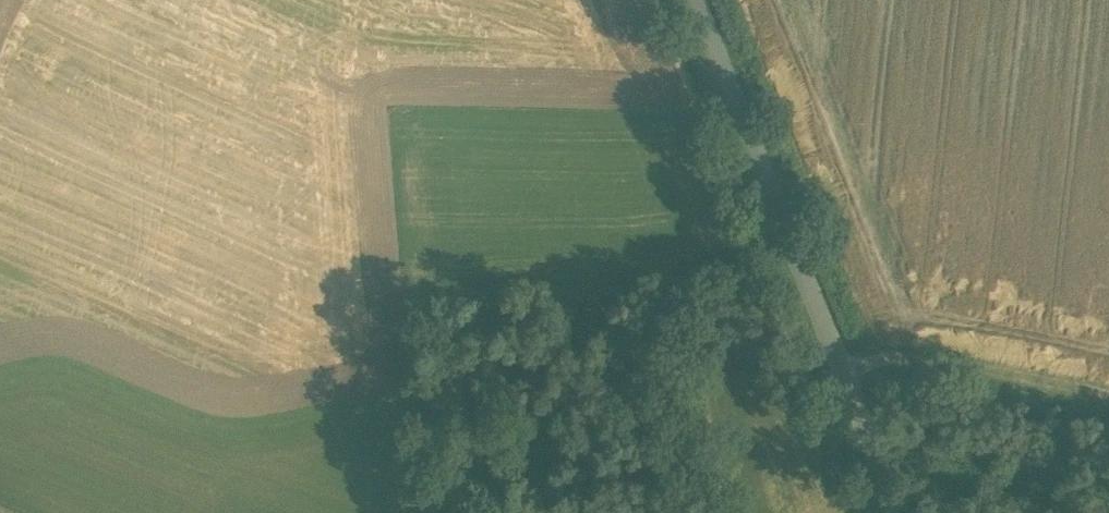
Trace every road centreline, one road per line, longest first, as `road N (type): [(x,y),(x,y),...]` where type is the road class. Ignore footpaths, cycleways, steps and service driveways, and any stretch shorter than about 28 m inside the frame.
road 1 (unclassified): [(696,0),(903,512)]
road 2 (track): [(838,358),(1108,400)]

